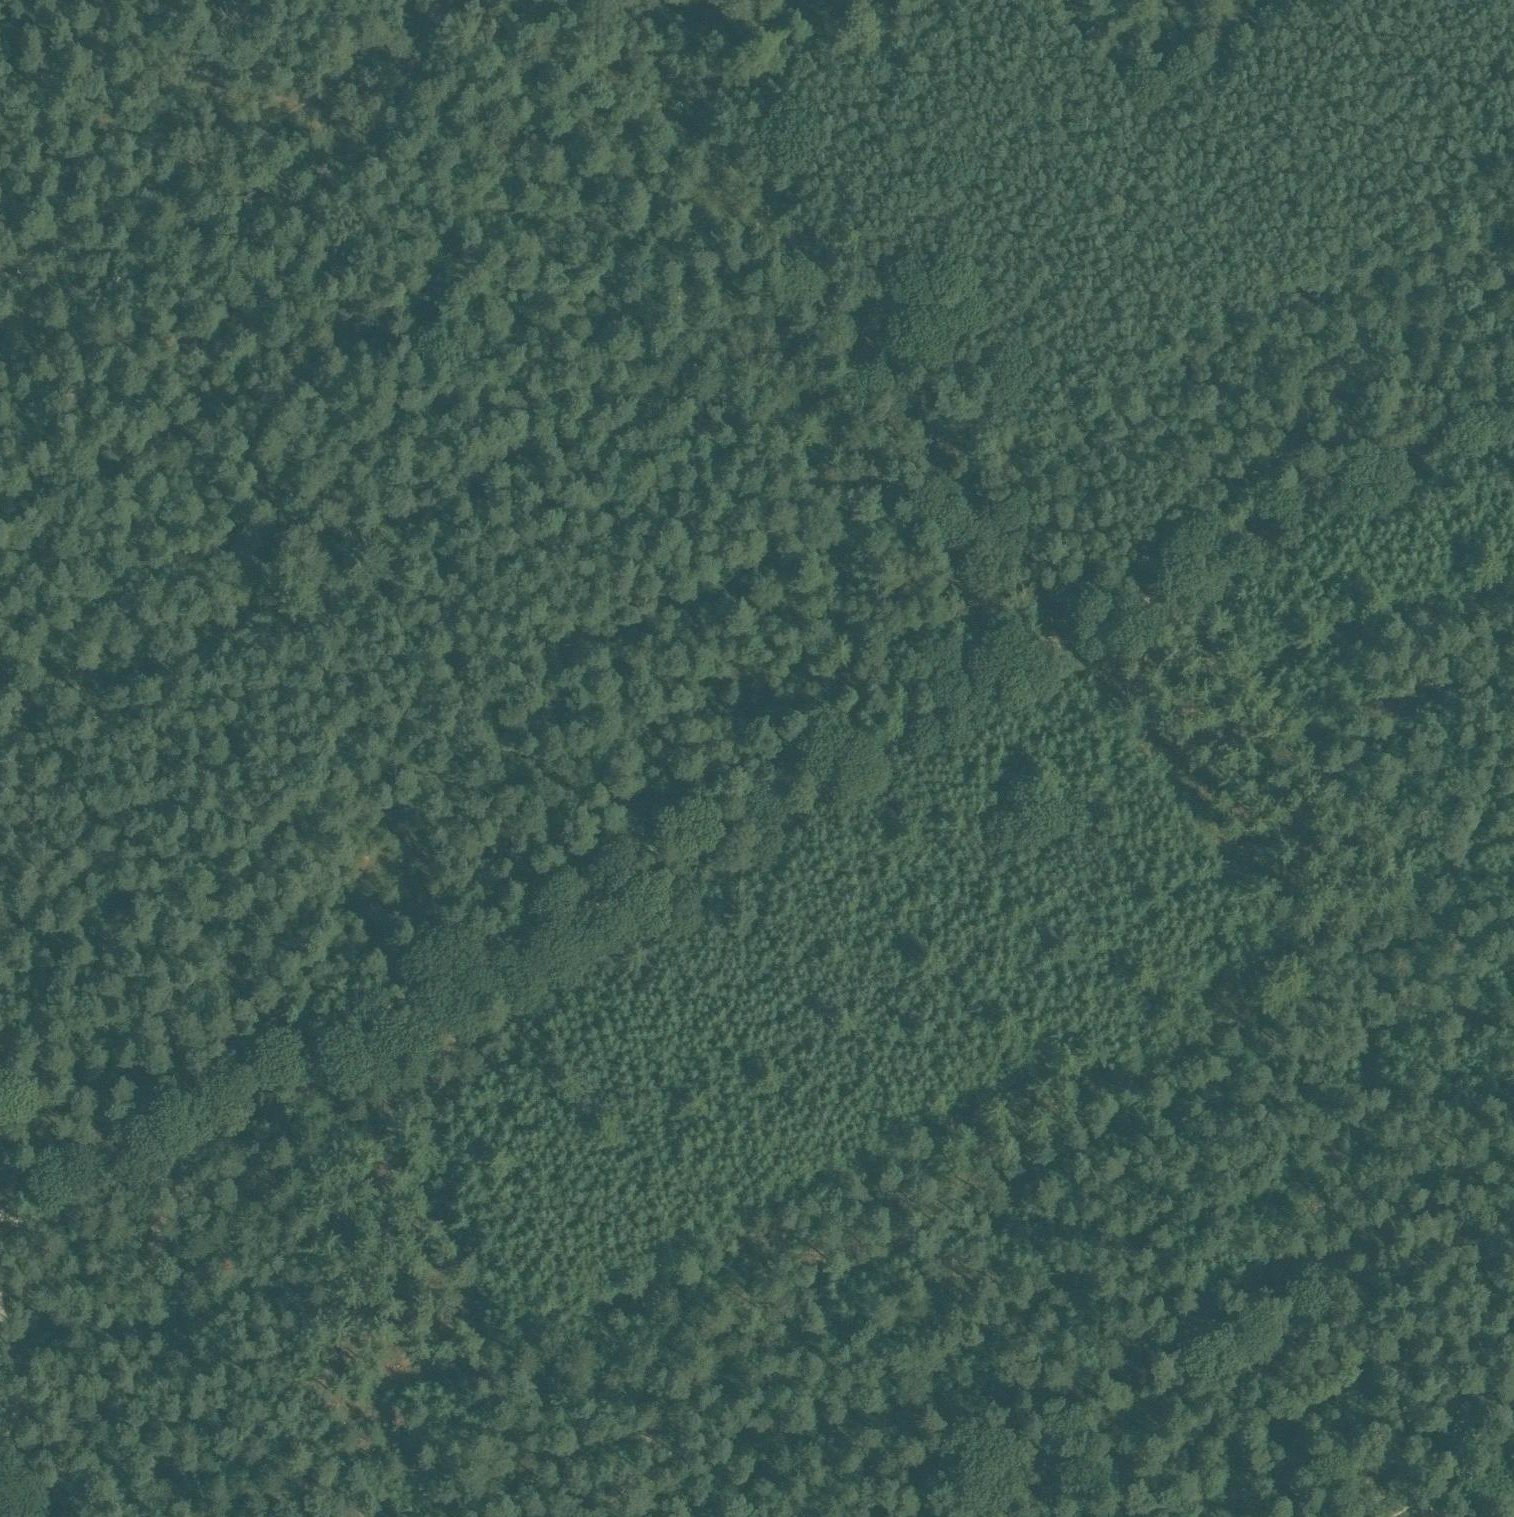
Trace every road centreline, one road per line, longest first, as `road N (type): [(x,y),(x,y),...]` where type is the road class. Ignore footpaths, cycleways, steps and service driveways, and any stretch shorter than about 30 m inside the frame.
road 1 (track): [(0,1240),(1513,388)]
road 2 (track): [(623,0),(1465,1231)]
road 3 (track): [(251,1469),(1513,826)]
road 4 (track): [(931,1516),(1513,1204)]
road 5 (track): [(0,263),(472,0)]
road 6 (track): [(0,1274),(35,1516)]
road 7 (track): [(1513,1449),(1394,1516)]

